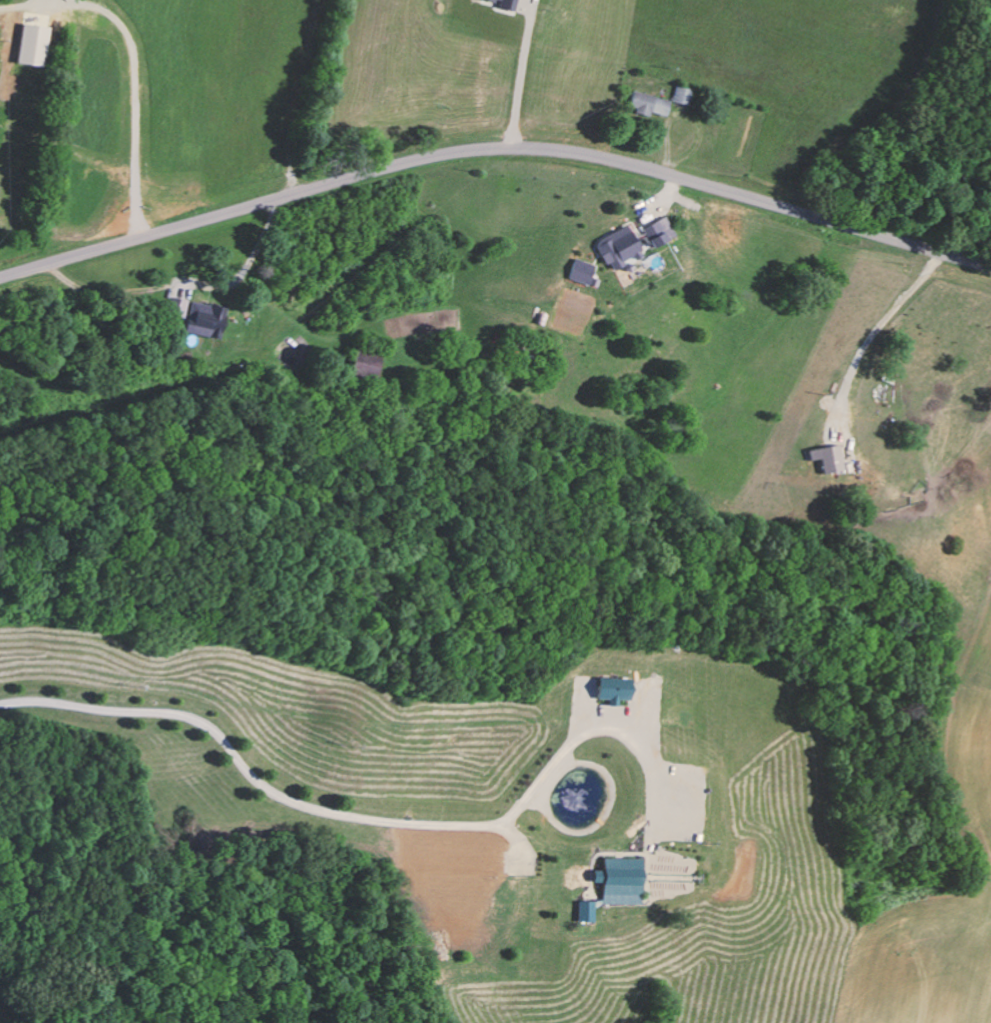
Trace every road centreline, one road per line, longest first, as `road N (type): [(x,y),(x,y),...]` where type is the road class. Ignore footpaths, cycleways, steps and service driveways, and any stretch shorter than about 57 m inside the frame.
road 1 (residential): [(0,275),(391,164),(516,147),(630,163),(990,267)]

